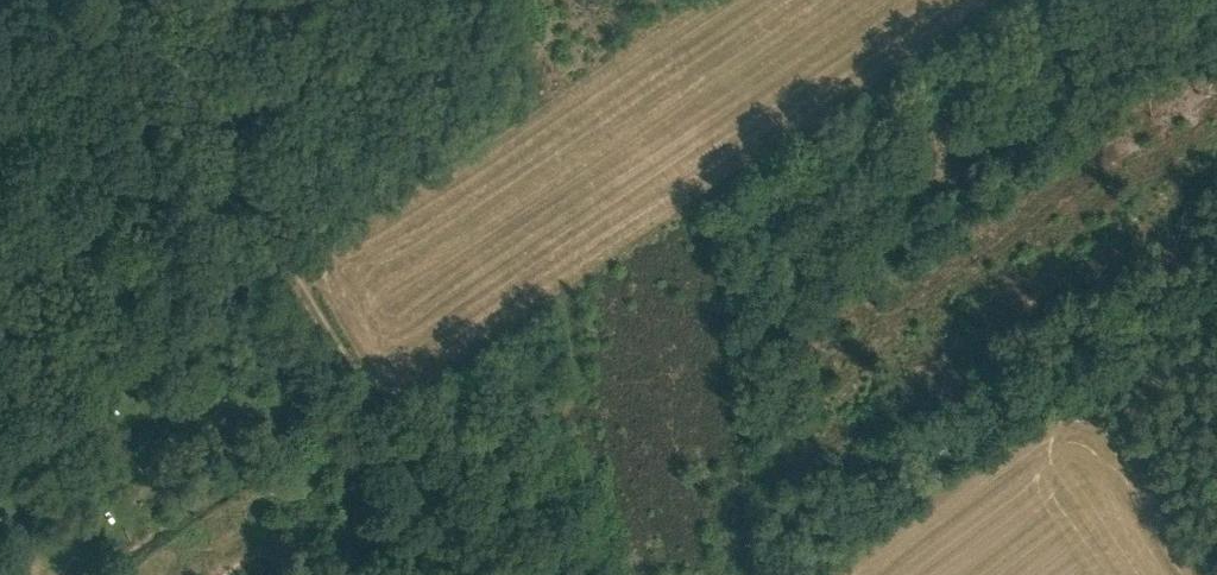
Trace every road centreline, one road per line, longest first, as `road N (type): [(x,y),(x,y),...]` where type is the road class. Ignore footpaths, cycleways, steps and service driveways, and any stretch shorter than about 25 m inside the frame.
road 1 (track): [(466,574),(281,269),(155,0)]
road 2 (track): [(769,574),(926,478),(1041,369),(1216,253)]

